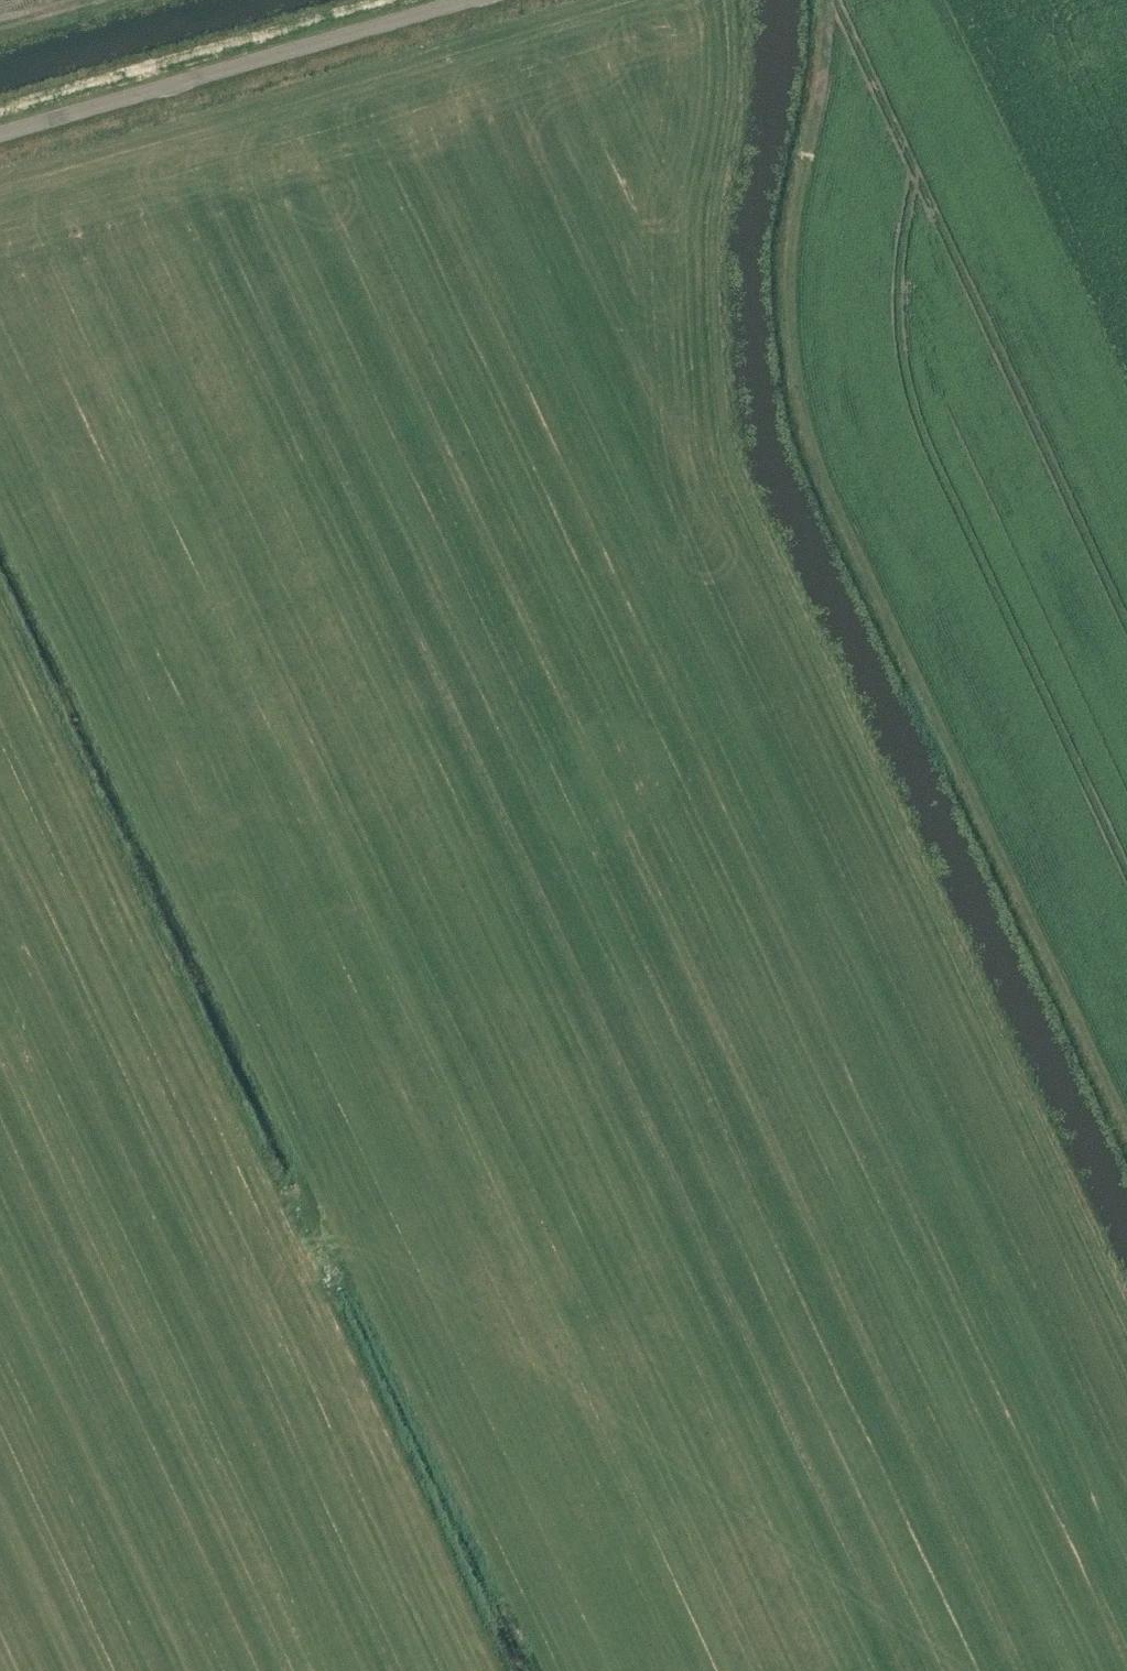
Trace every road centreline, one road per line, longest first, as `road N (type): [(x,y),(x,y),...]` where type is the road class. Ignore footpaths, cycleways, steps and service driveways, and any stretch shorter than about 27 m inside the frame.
road 1 (unclassified): [(0,135),(470,0)]

